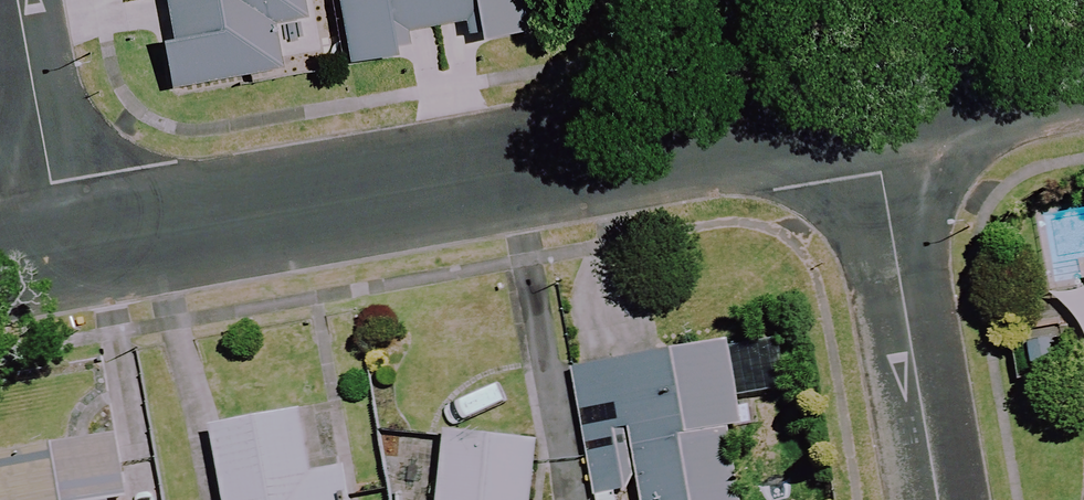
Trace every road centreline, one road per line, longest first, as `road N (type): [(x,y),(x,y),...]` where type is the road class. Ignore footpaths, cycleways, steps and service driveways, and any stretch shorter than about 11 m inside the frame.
road 1 (residential): [(61,245),(868,105)]
road 2 (residential): [(937,499),(868,105)]
road 3 (residential): [(61,245),(17,0)]
road 4 (residential): [(868,105),(1083,67)]

